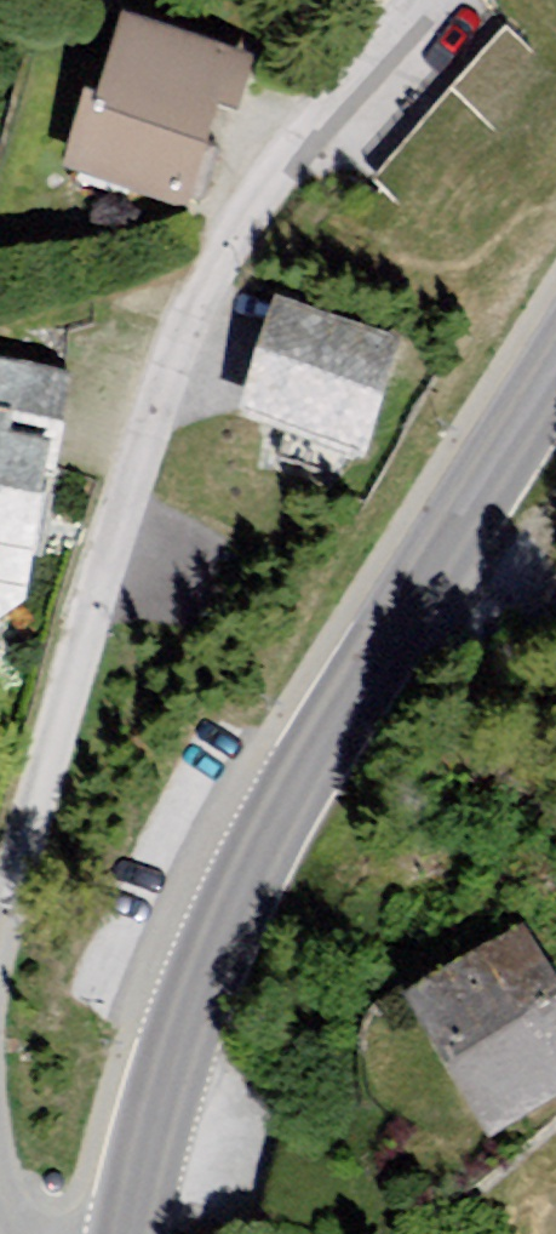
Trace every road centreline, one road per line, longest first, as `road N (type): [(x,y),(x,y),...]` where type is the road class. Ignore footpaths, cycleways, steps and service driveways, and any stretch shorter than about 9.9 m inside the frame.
road 1 (residential): [(423,0),(289,157),(206,301),(55,742),(0,950)]
road 2 (tertiary): [(130,1233),(158,1112),(233,907),(302,780),(555,373)]

